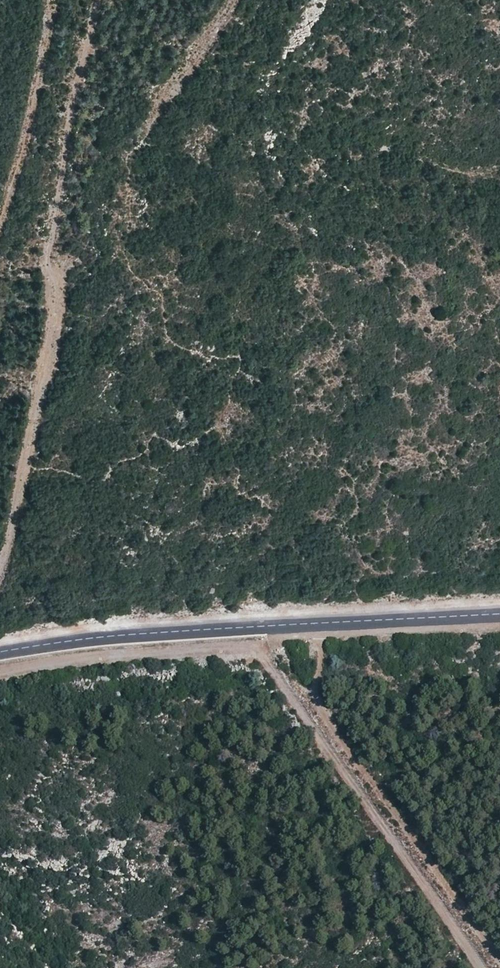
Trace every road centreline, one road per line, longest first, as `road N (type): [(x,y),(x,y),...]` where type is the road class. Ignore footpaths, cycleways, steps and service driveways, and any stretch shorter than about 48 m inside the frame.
road 1 (track): [(486,967),(259,647),(0,670)]
road 2 (track): [(0,563),(55,296),(53,235),(76,88),(102,0)]
road 3 (unclassified): [(499,617),(182,633),(0,654)]
road 4 (track): [(0,221),(52,0)]

